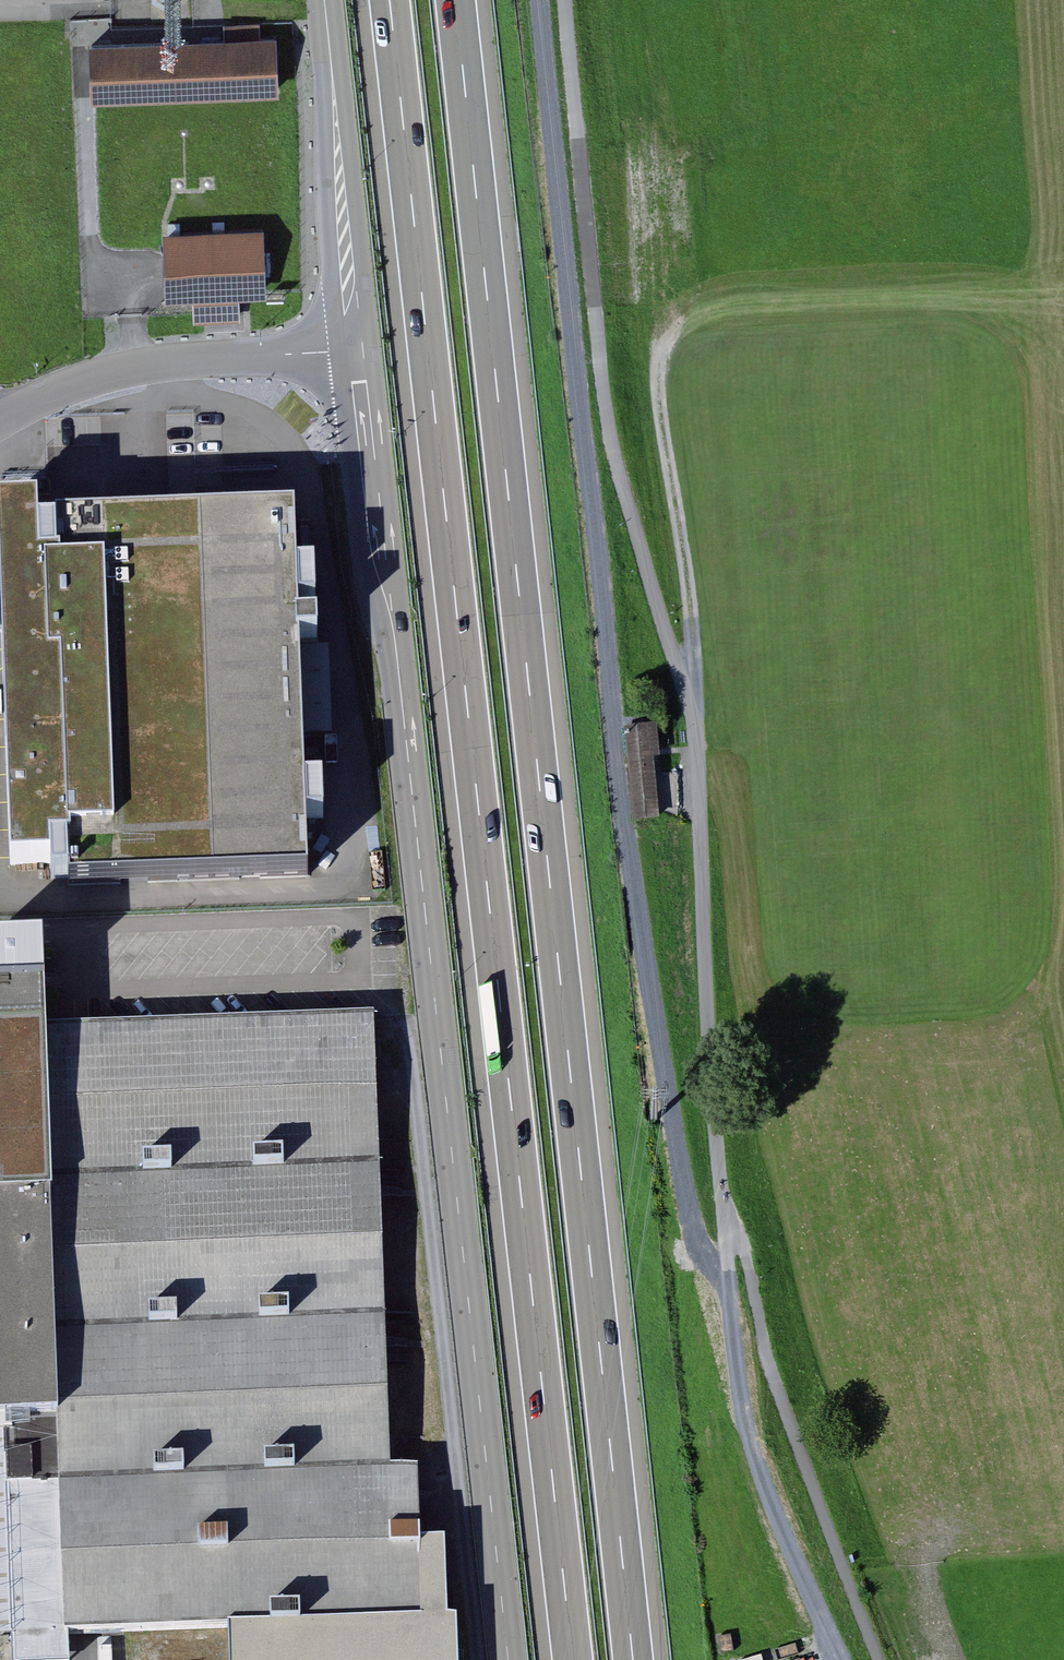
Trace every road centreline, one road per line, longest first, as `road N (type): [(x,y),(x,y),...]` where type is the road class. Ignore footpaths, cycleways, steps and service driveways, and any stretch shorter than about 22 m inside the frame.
road 1 (track): [(569,0),(609,397),(703,744),(728,1204),(752,1251),(775,1364),(883,1659)]
road 2 (motorway): [(389,0),(576,1659)]
road 3 (motorway): [(638,1659),(461,0)]
road 4 (tertiary): [(507,1659),(361,345)]
road 5 (track): [(540,0),(631,864),(692,1232),(730,1288)]
road 6 (track): [(691,698),(695,640),(658,386),(660,341),(686,250),(681,154),(656,0)]
road 7 (track): [(843,1659),(751,1445),(736,1365),(728,1204)]
road 8 (residential): [(361,345),(138,366),(49,397),(0,425)]
road 9 (tertiary): [(361,345),(325,0)]

